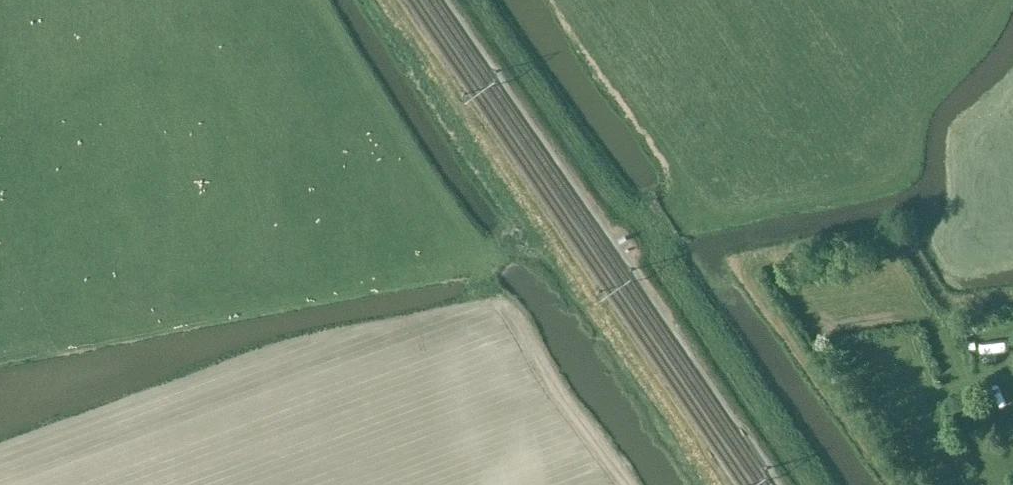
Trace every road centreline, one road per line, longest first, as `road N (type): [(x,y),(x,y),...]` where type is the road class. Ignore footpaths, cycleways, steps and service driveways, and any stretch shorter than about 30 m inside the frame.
road 1 (track): [(472,265),(632,484)]

